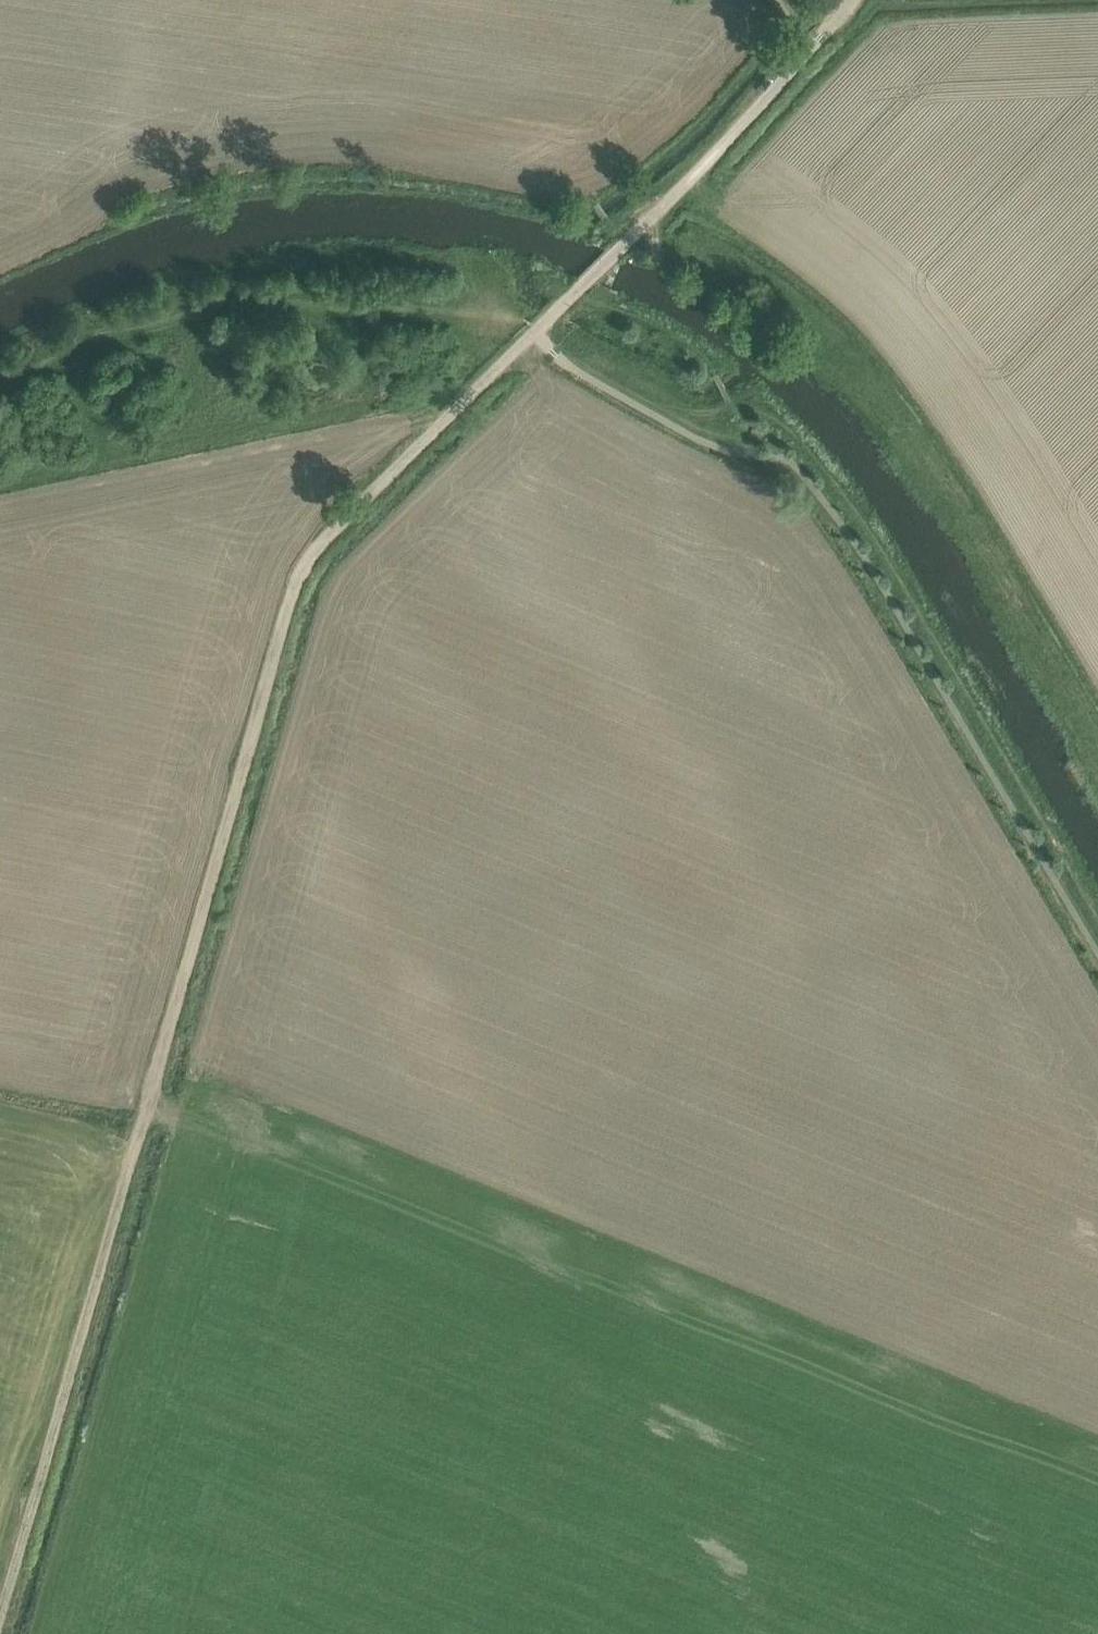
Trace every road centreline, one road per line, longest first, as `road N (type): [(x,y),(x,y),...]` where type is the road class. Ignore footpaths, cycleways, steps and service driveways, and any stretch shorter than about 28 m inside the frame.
road 1 (track): [(0,1612),(296,579),(312,551),(535,332)]
road 2 (unclassified): [(564,303),(741,126),(851,0)]

